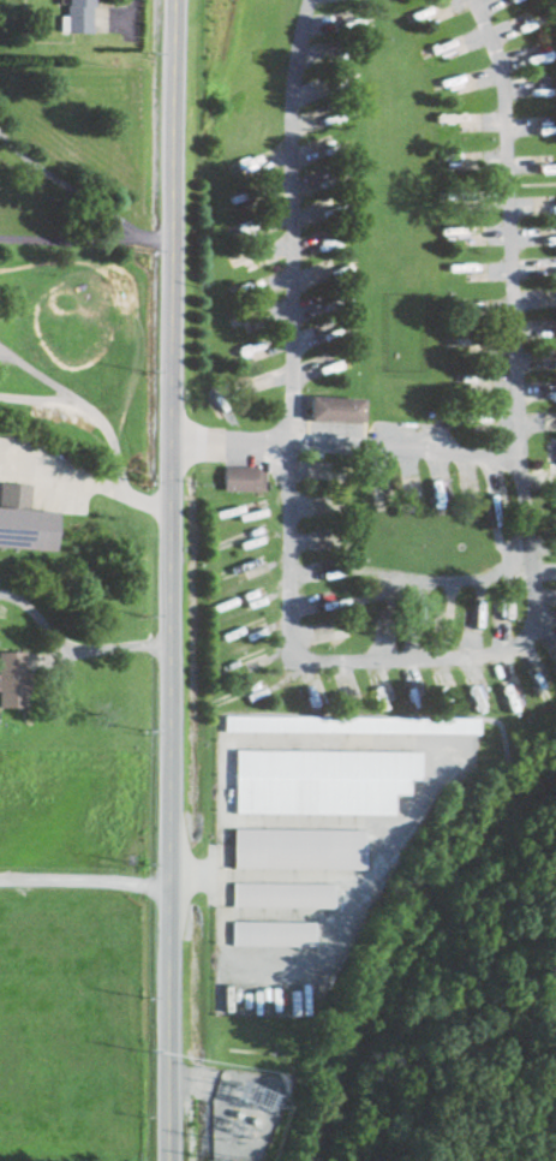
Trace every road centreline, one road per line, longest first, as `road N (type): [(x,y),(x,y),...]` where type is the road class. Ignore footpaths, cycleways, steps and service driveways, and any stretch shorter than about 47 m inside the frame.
road 1 (residential): [(472,0),(501,75),(533,627),(496,654),(317,659),(289,639),(294,77),(309,0)]
road 2 (tertiary): [(168,1160),(171,0)]
road 3 (residential): [(518,459),(289,441),(168,442)]
road 4 (residential): [(169,886),(0,878)]

